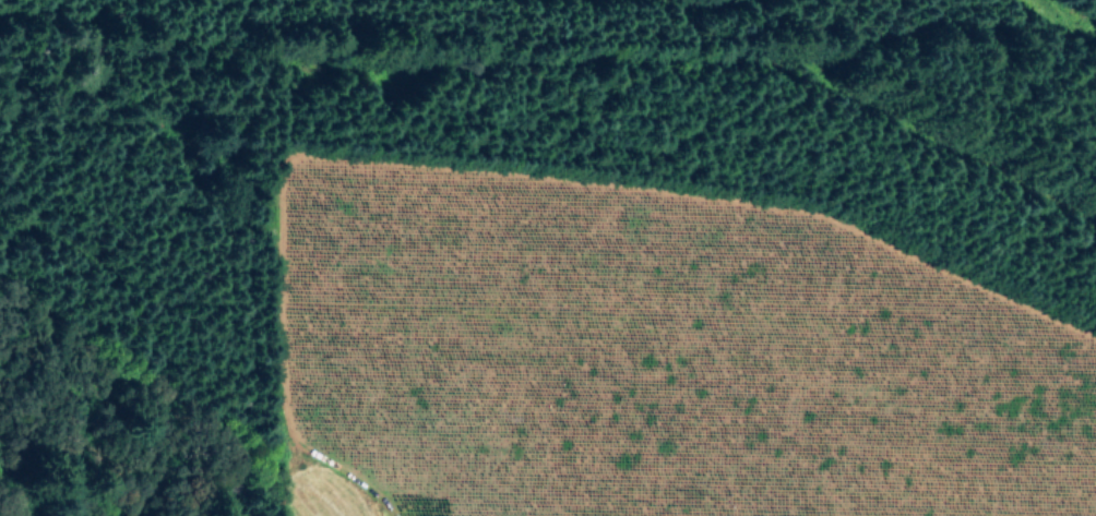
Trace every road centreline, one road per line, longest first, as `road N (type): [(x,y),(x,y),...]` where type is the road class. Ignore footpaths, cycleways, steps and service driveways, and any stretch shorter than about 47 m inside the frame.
road 1 (track): [(1095,336),(795,208),(300,153),(279,180)]
road 2 (track): [(1095,221),(820,81),(766,65),(302,64)]
road 3 (track): [(279,180),(284,422),(291,442),(365,487),(389,515)]
road 4 (track): [(752,0),(724,7),(607,0)]

